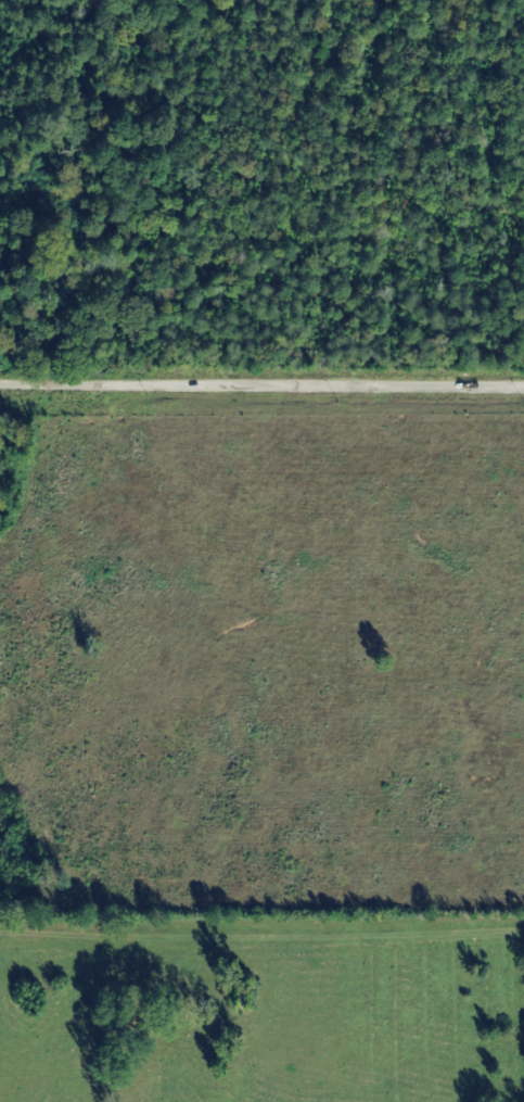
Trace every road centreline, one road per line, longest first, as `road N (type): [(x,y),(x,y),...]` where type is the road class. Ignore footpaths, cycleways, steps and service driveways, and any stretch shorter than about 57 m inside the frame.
road 1 (residential): [(523,396),(0,385)]
road 2 (residential): [(0,942),(523,936)]

